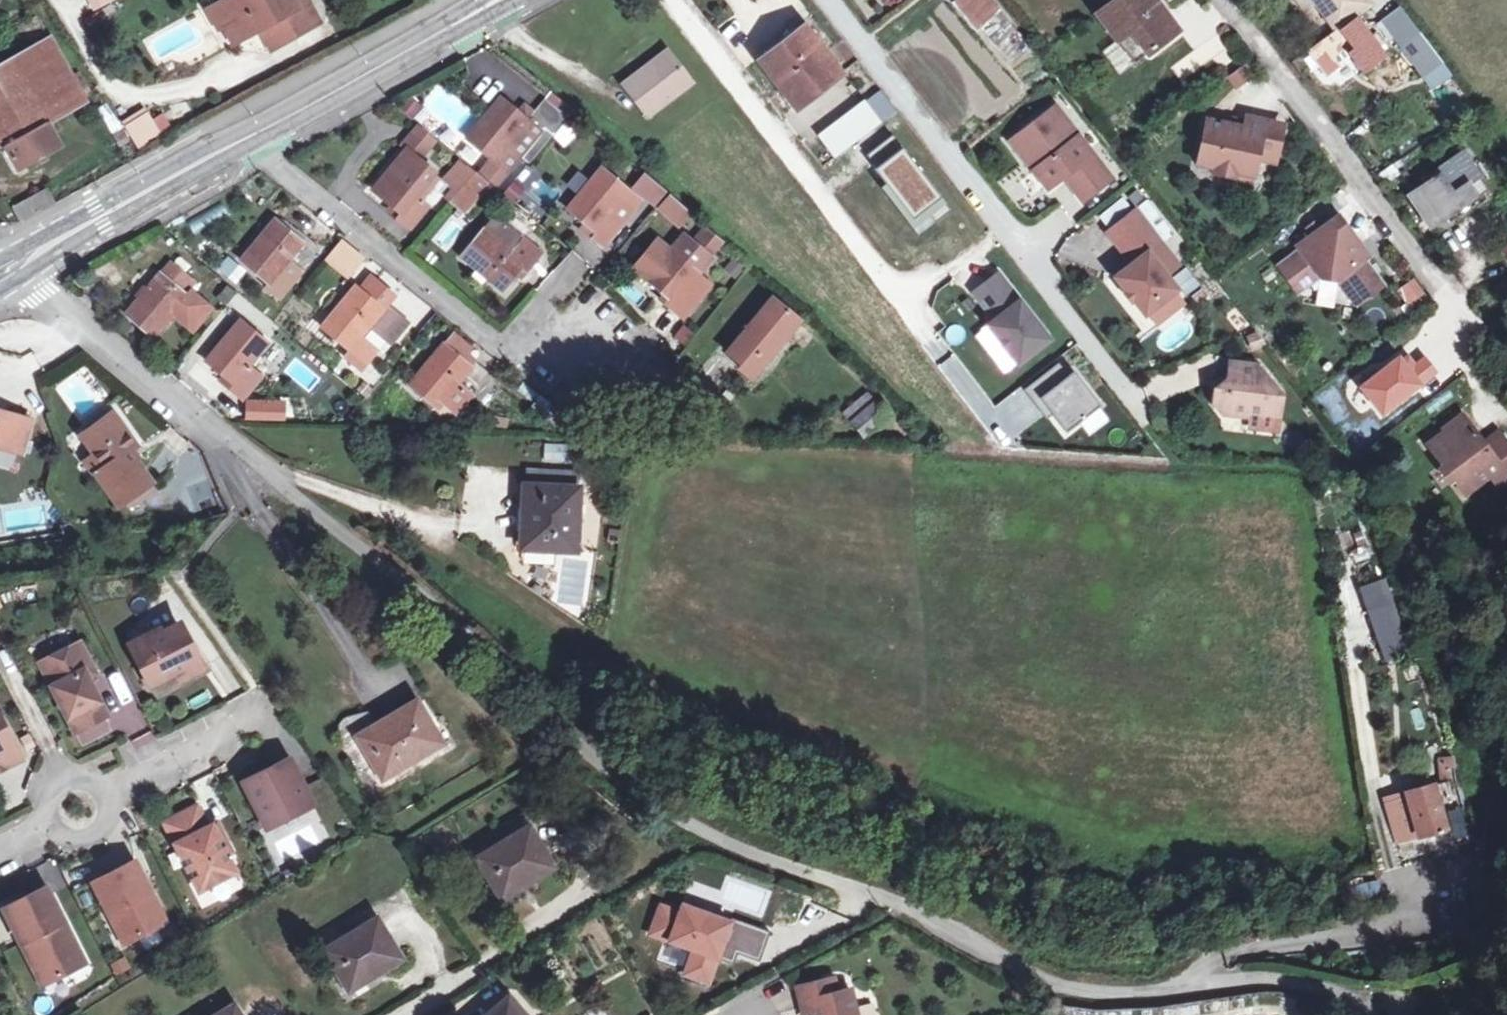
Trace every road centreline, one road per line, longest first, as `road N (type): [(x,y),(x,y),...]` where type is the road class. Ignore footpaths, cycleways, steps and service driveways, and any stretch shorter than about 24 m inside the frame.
road 1 (residential): [(1383,1014),(1282,980),(1236,979),(1121,999),(1049,992),(851,884),(748,852),(642,796),(524,698),(480,649),(105,344),(25,260)]
road 2 (residential): [(829,0),(1138,401)]
road 3 (residential): [(255,138),(275,165),(564,401)]
road 4 (residential): [(1220,0),(1446,296)]
road 5 (secondary): [(255,138),(504,0)]
road 6 (secondary): [(25,260),(255,138)]
road 7 (residential): [(103,794),(258,716)]

